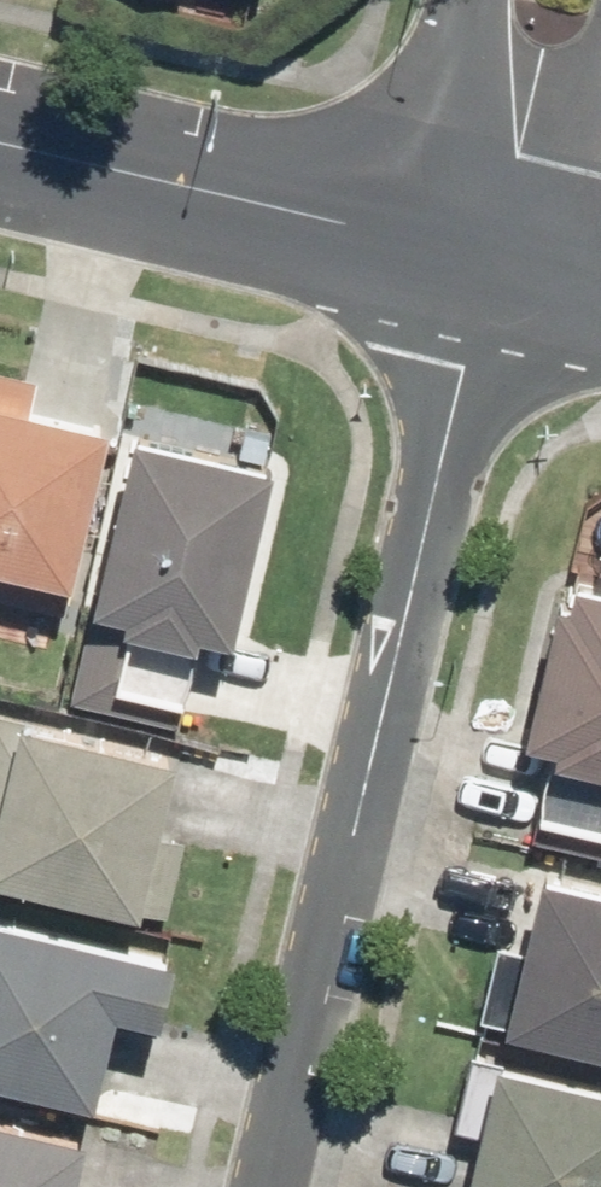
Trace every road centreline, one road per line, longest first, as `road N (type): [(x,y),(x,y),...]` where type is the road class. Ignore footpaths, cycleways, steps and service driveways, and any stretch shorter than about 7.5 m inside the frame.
road 1 (residential): [(265,1186),(480,249)]
road 2 (tertiary): [(0,135),(480,249)]
road 3 (tertiary): [(480,249),(459,109),(481,0)]
road 4 (tertiary): [(600,141),(480,249)]
road 5 (tertiary): [(480,249),(600,278)]

